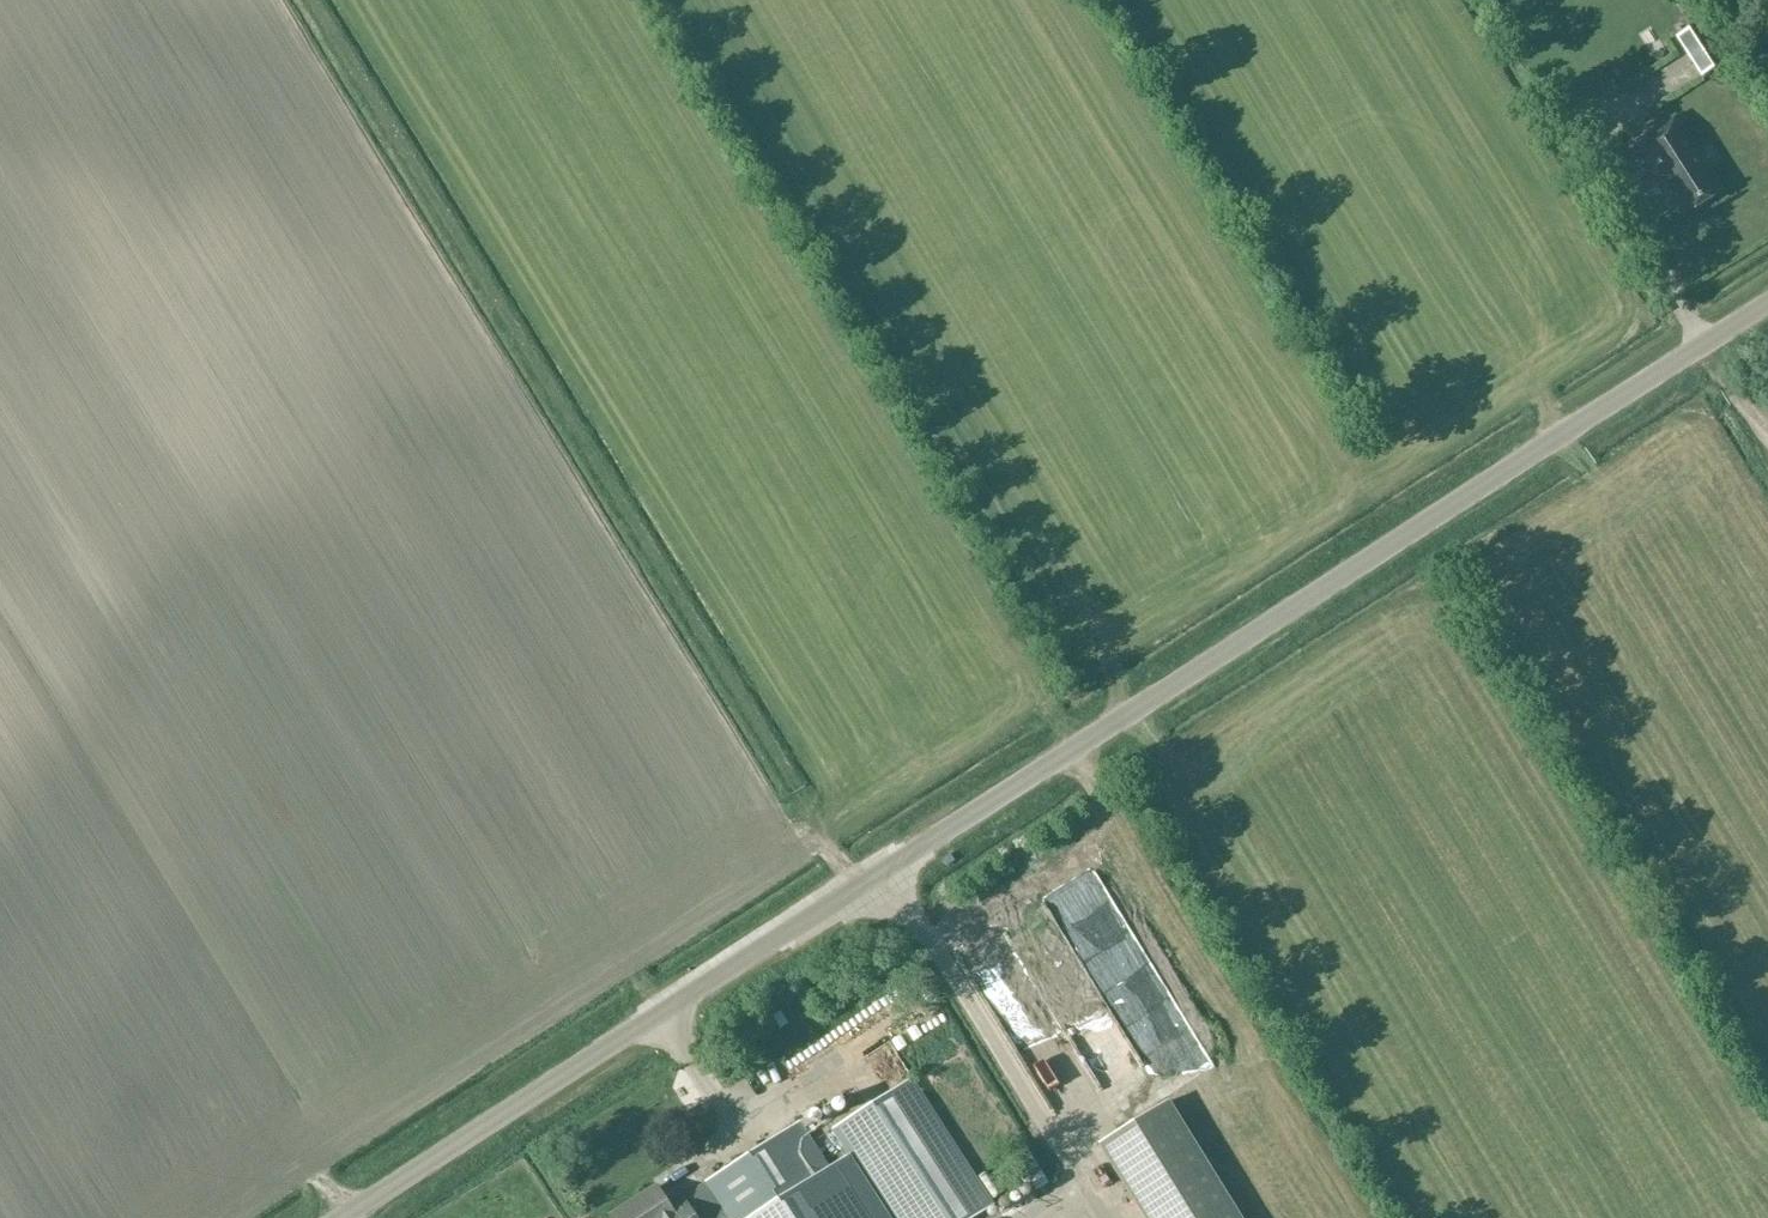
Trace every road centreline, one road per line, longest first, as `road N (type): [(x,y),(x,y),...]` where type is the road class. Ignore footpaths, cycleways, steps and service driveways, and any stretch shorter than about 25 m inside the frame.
road 1 (unclassified): [(346,1217),(1767,303)]

